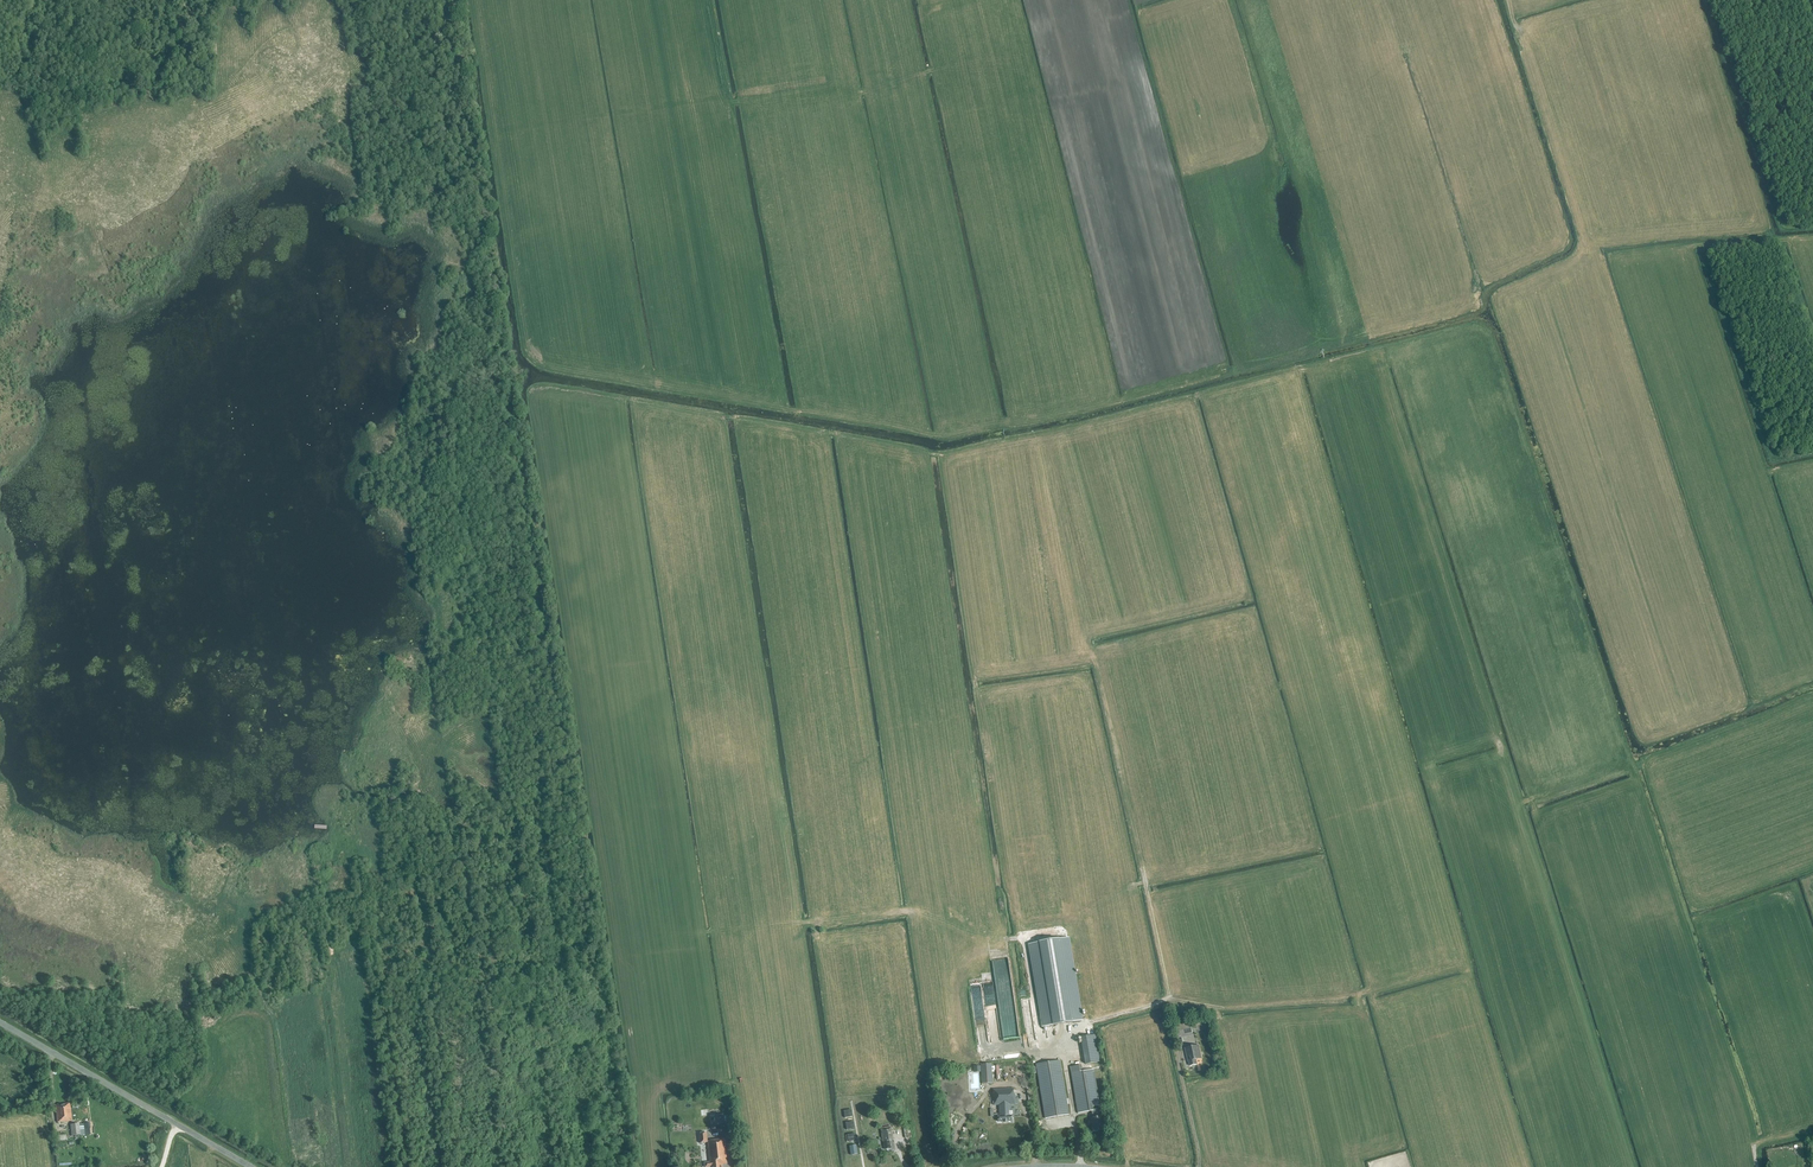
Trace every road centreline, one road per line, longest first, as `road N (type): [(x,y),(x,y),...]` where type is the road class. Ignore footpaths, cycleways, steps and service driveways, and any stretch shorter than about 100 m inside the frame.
road 1 (tertiary): [(250,1166),(0,1022)]

